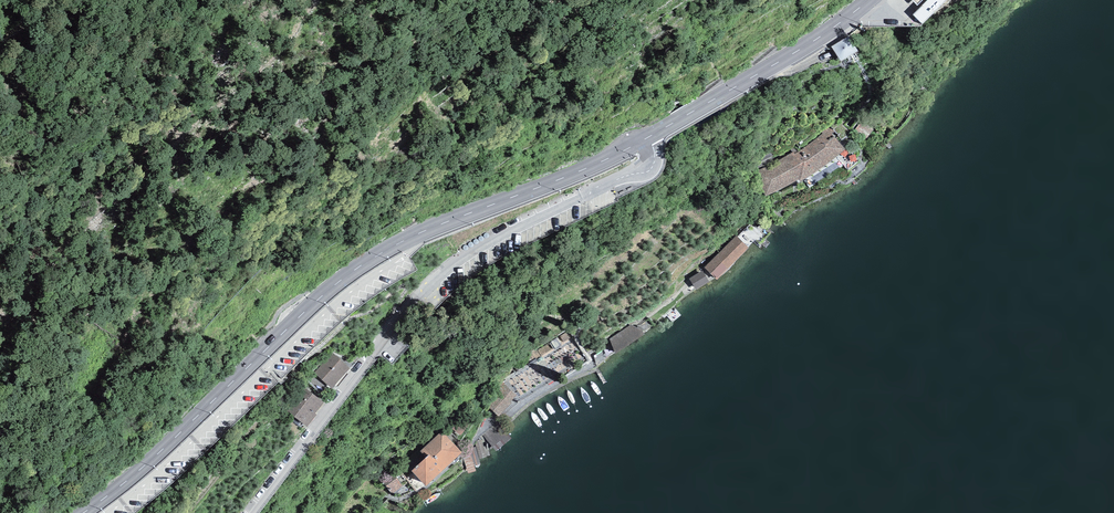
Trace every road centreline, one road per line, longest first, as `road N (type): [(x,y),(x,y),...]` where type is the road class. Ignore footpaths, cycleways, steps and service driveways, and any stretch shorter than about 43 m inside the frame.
road 1 (secondary): [(83,512),(364,263),(648,138)]
road 2 (residential): [(251,512),(440,276),(497,238),(647,171),(655,155),(648,138)]
road 3 (secondary): [(648,138),(868,0)]

